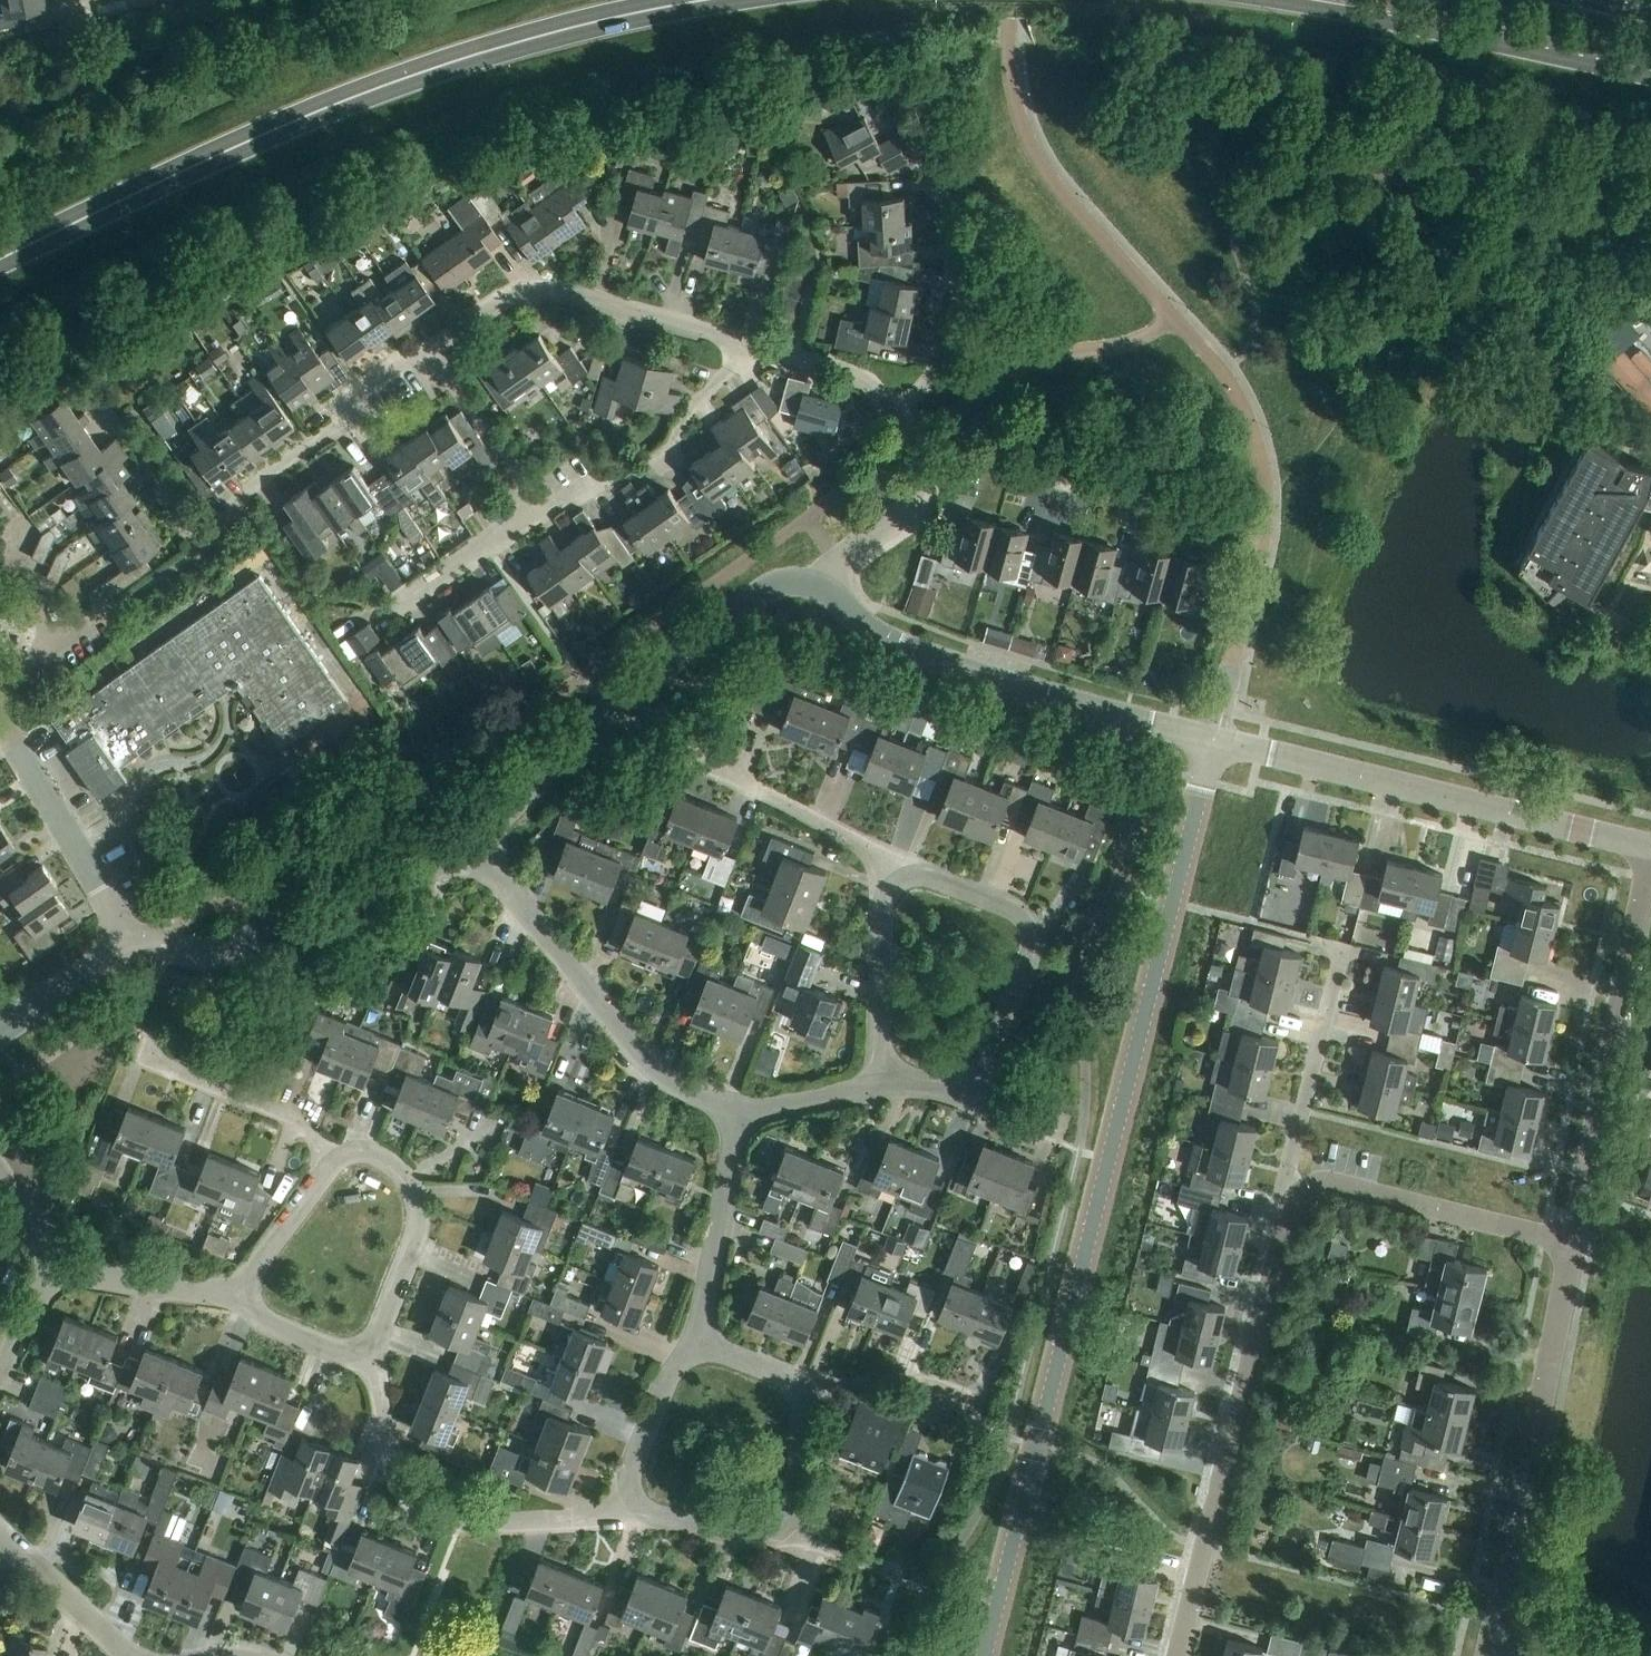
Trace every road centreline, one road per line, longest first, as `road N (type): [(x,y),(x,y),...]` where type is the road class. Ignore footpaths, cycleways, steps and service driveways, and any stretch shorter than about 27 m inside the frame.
road 1 (tertiary): [(1213,740),(985,1655)]
road 2 (primary): [(0,261),(386,86),(562,31),(710,0)]
road 3 (residential): [(1297,1195),(1177,1655)]
road 4 (tertiary): [(1650,844),(1213,740)]
road 5 (tertiary): [(472,839),(675,659),(763,591),(822,586)]
road 6 (tertiary): [(822,586),(865,627),(902,647),(1003,684),(1213,740)]
road 7 (primary): [(1258,0),(1650,78)]
road 8 (residential): [(1650,852),(1574,1243)]
road 9 (residential): [(1574,1243),(1495,1632)]
road 10 (residential): [(472,839),(650,1065),(671,1083),(736,1107)]
road 11 (tertiary): [(129,942),(219,952),(442,861),(472,839)]
road 12 (residential): [(616,1516),(473,1527),(412,1503),(361,1352)]
road 13 (residential): [(741,341),(551,290),(495,304),(428,356)]
road 14 (residential): [(903,119),(953,223),(960,281),(939,366),(894,413)]
road 15 (residential): [(970,1096),(1032,949),(1030,935),(1017,915),(929,878),(901,882)]
road 16 (residential): [(1227,524),(989,460),(925,470)]
road 17 (residential): [(1574,1243),(1345,1186),(1322,1184),(1297,1195)]
road 18 (residential): [(361,1352),(380,1332),(417,1238),(418,1209),(409,1187),(381,1163),(355,1155),(329,1167)]
road 19 (residential): [(0,714),(129,942)]
road 20 (residential): [(1297,1195),(1286,1177),(1339,956)]
road 21 (residential): [(736,1107),(696,1345)]
road 22 (residential): [(901,882),(709,756)]
road 23 (residential): [(329,1167),(320,1146),(287,1116),(150,1060)]
road 24 (residential): [(891,1084),(877,1023),(880,924),(901,882)]
road 25 (residential): [(969,1421),(974,1401),(937,1384),(797,1390)]
road 26 (residential): [(696,1345),(665,1385),(616,1516)]
road 27 (residential): [(428,356),(538,510)]
road 28 (residential): [(538,510),(382,617)]
road 29 (residential): [(236,1295),(58,1271)]
road 30 (residential): [(790,1531),(775,1540),(616,1516)]
road 31 (residential): [(894,413),(855,375),(741,341)]
road 32 (residential): [(125,1655),(0,1537)]
road 33 (residential): [(822,586),(838,561),(912,504),(925,470)]
road 34 (residential): [(736,1107),(785,1110),(891,1084)]
road 35 (residential): [(329,1167),(236,1295)]
road 36 (tertiary): [(0,1032),(129,942)]
road 37 (residential): [(741,341),(731,368),(686,414),(662,459)]
road 38 (residential): [(361,1352),(337,1354),(266,1326),(236,1295)]
road 39 (residential): [(797,1390),(803,1408),(790,1531)]
road 40 (residential): [(428,356),(405,359),(345,403),(369,436)]

